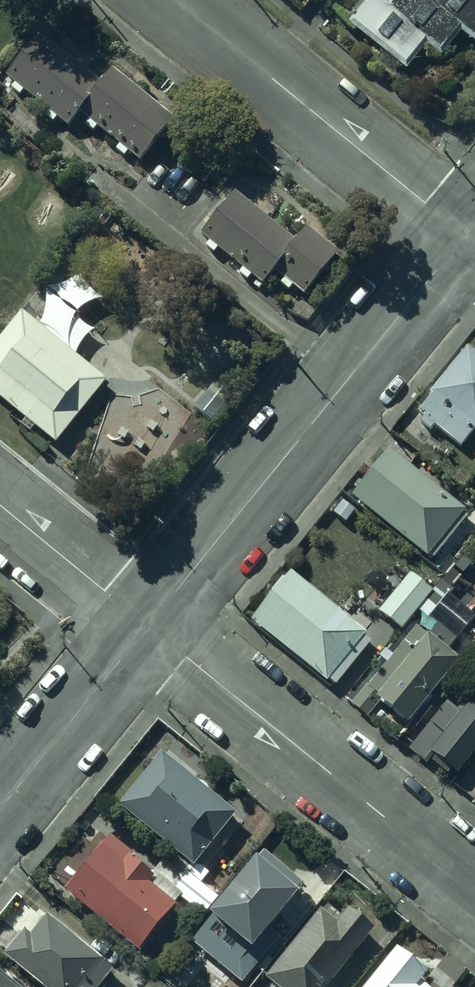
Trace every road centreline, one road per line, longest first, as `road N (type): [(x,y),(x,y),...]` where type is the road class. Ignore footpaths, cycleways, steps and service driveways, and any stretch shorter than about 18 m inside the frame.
road 1 (residential): [(153,632),(463,236)]
road 2 (residential): [(153,632),(474,891)]
road 3 (residential): [(173,0),(463,236)]
road 4 (residential): [(0,816),(153,632)]
road 5 (residential): [(0,506),(153,632)]

